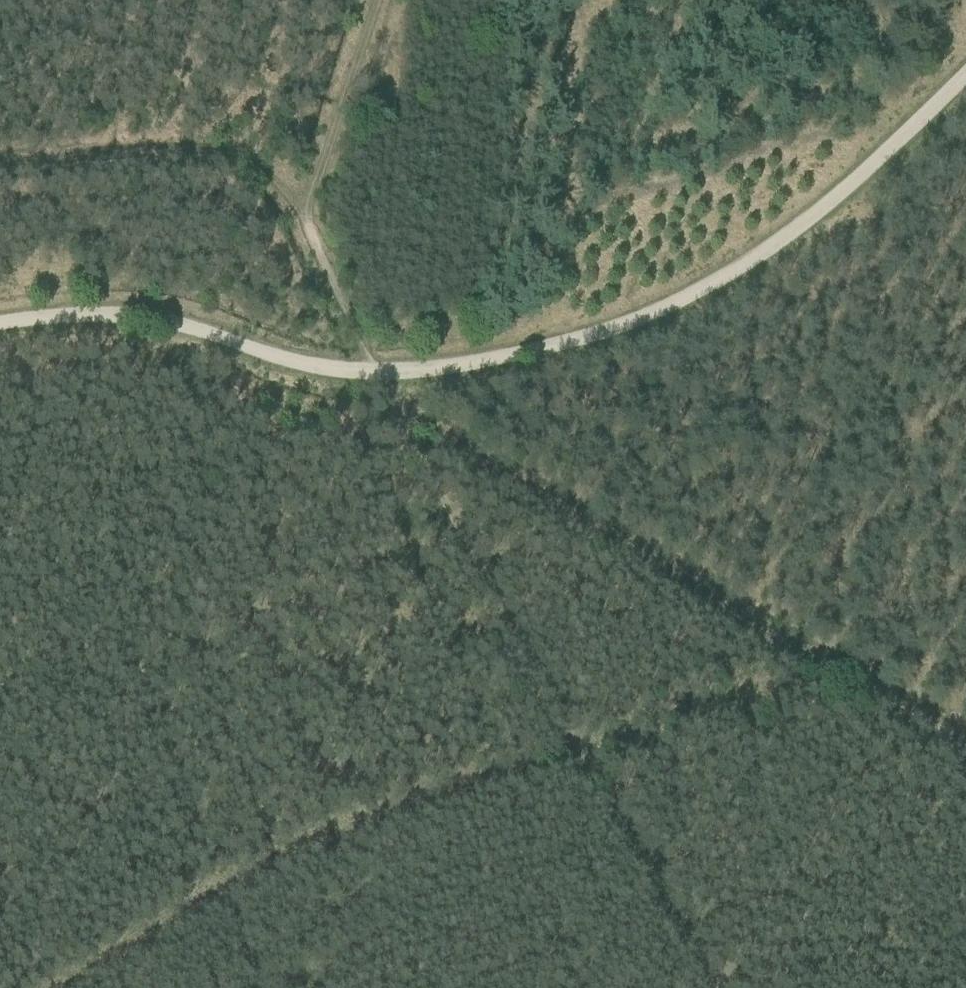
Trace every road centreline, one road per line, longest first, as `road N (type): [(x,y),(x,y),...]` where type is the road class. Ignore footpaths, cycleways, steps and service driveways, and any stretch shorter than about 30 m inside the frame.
road 1 (track): [(391,384),(502,611),(708,987)]
road 2 (track): [(391,384),(568,345),(678,311),(768,256),(965,85)]
road 3 (track): [(0,331),(133,312),(391,384)]
road 4 (track): [(0,170),(252,160),(279,201)]
road 5 (track): [(363,0),(303,187),(279,201)]
road 6 (track): [(391,384),(279,201)]

